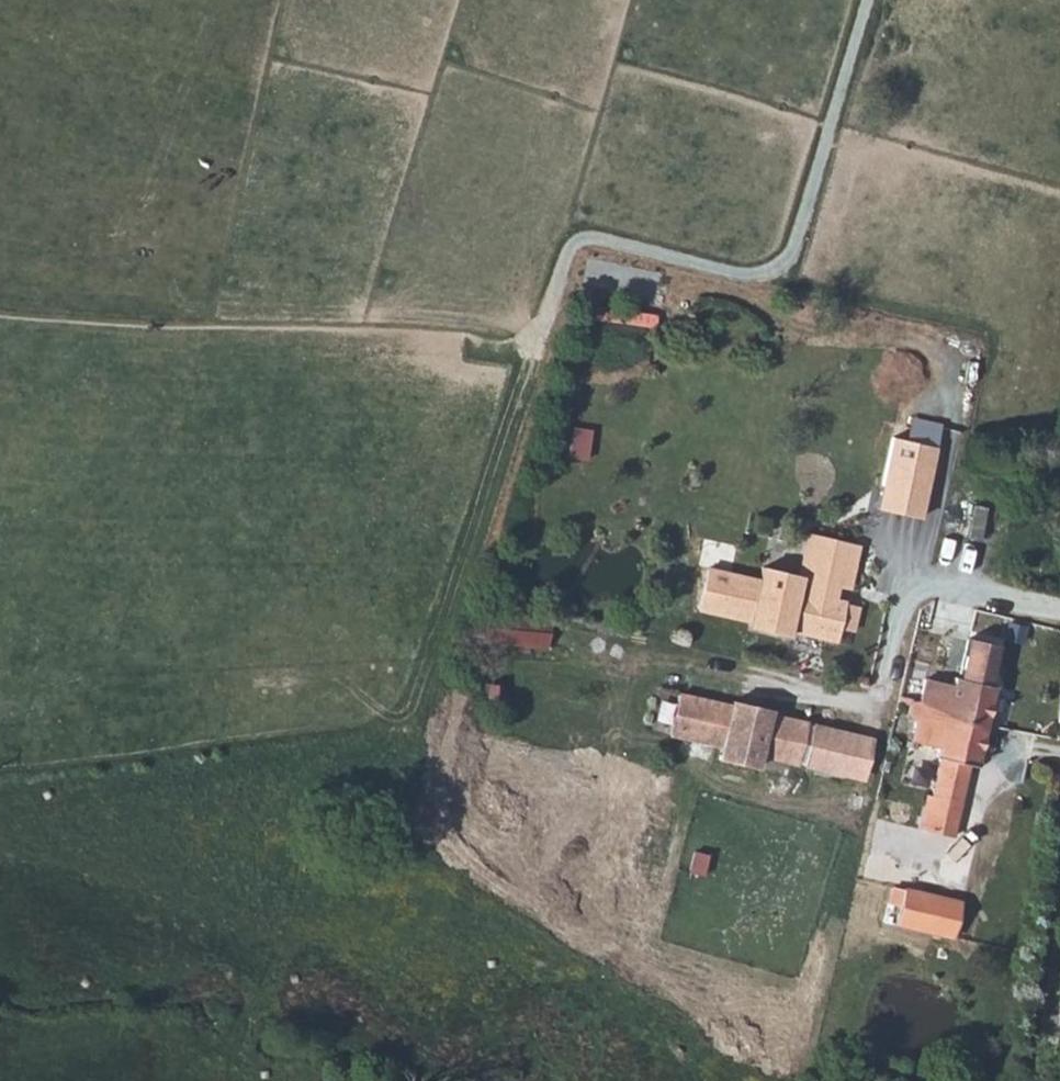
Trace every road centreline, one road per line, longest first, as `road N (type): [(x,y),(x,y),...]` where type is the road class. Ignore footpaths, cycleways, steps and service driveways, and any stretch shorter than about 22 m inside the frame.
road 1 (unclassified): [(1059,609),(909,579),(882,673)]
road 2 (unclassified): [(1040,1080),(1059,952)]

